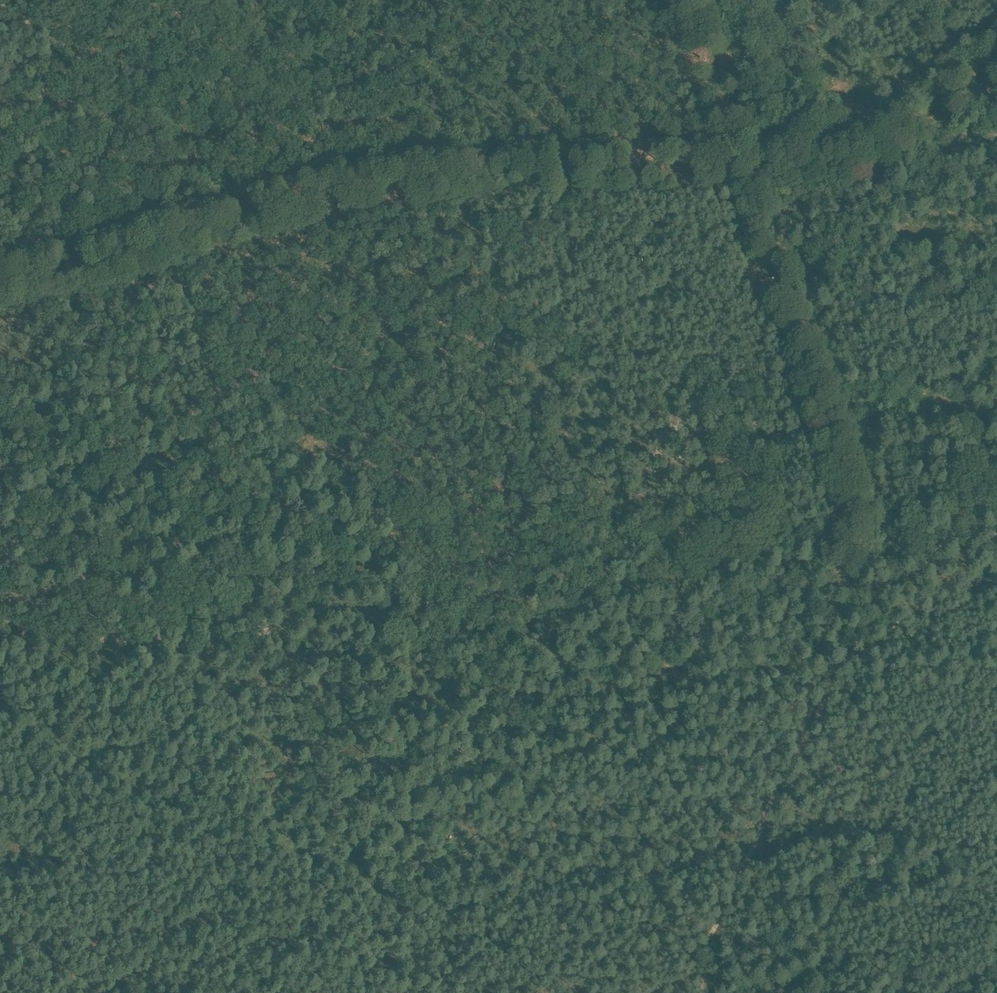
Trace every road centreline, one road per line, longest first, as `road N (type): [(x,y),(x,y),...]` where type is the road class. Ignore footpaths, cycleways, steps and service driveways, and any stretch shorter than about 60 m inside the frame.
road 1 (track): [(996,62),(863,155),(741,164),(690,0)]

